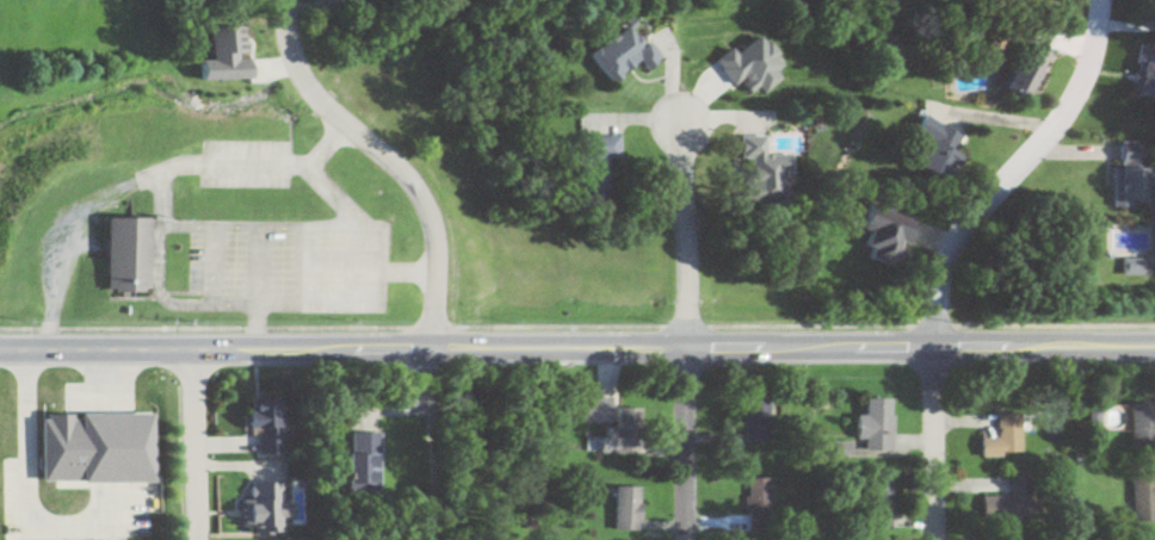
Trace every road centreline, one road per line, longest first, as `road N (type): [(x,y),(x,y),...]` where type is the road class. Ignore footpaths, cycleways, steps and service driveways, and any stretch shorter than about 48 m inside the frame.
road 1 (secondary): [(1154,342),(437,340),(0,348)]
road 2 (residential): [(686,539),(684,123)]
road 3 (residential): [(437,340),(421,203),(296,73),(289,0)]
road 4 (residential): [(933,337),(935,286),(966,236),(1082,99),(1099,0)]
road 5 (residential): [(934,539),(933,337)]
road 6 (residential): [(198,539),(194,348)]

